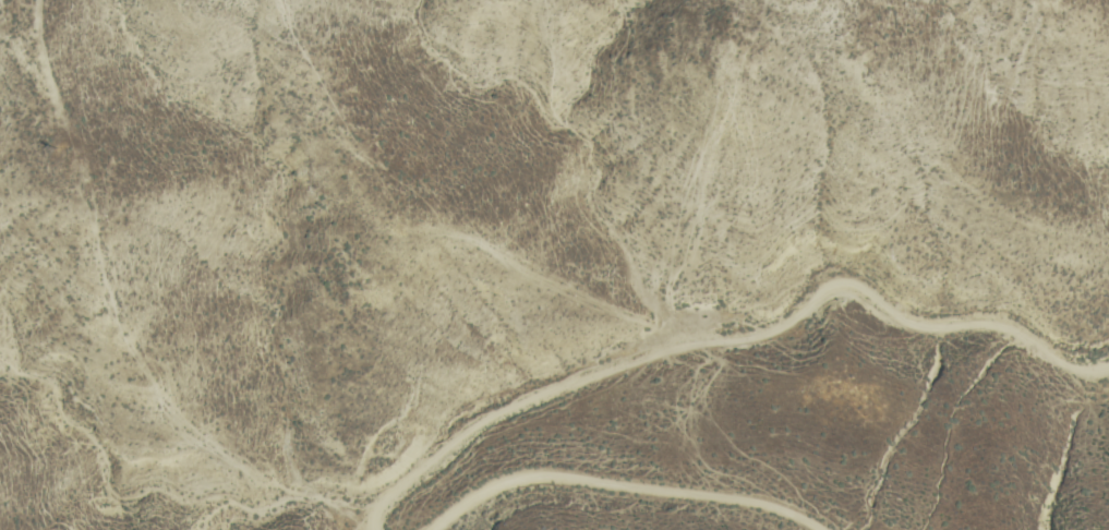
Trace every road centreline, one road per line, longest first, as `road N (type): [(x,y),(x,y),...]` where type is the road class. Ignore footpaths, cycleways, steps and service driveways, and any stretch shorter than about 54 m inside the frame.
road 1 (residential): [(1108,365),(1071,364),(1002,324),(912,322),(858,289),(825,286),(795,317),(763,334),(665,352),(506,412),(385,502),(378,529)]
road 2 (residential): [(431,529),(499,485),(544,475),(761,502),(825,529)]

